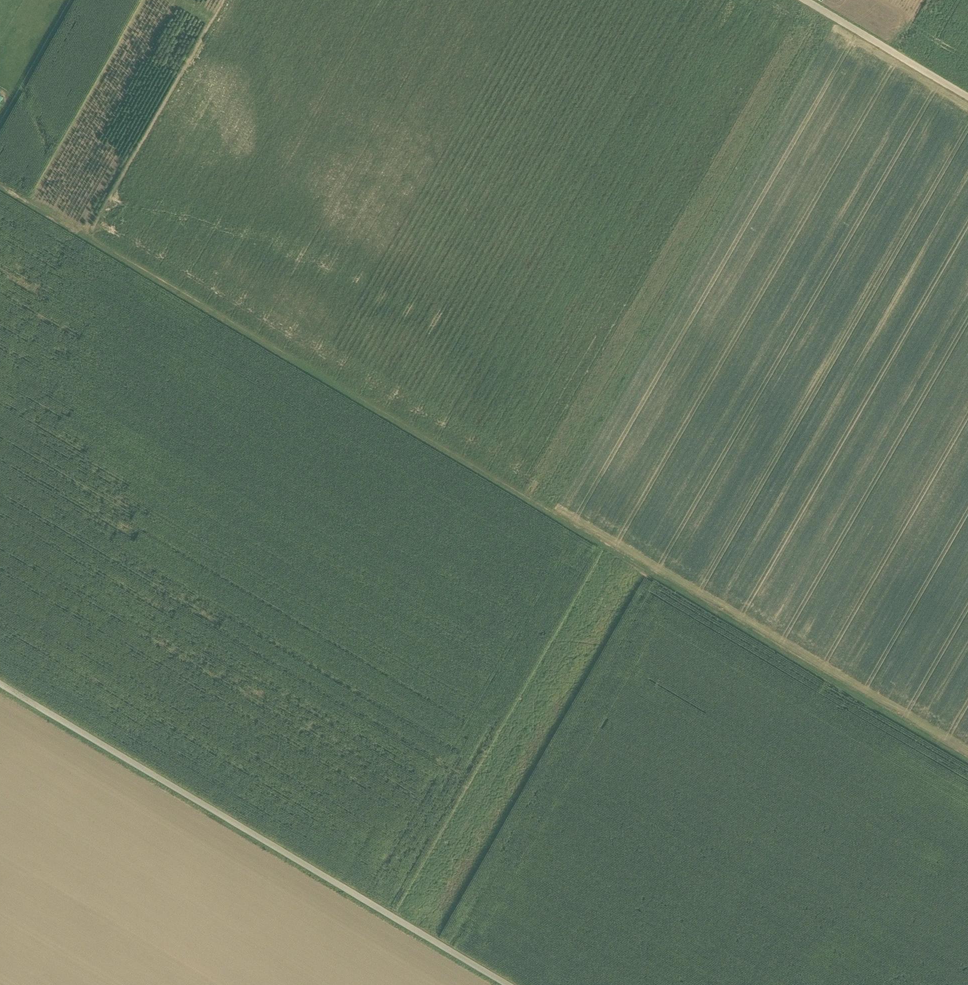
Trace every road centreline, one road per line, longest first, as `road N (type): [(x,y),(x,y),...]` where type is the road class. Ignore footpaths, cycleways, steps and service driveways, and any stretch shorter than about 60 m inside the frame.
road 1 (track): [(967,761),(0,186)]
road 2 (track): [(506,984),(0,685)]
road 3 (track): [(967,97),(803,0)]

